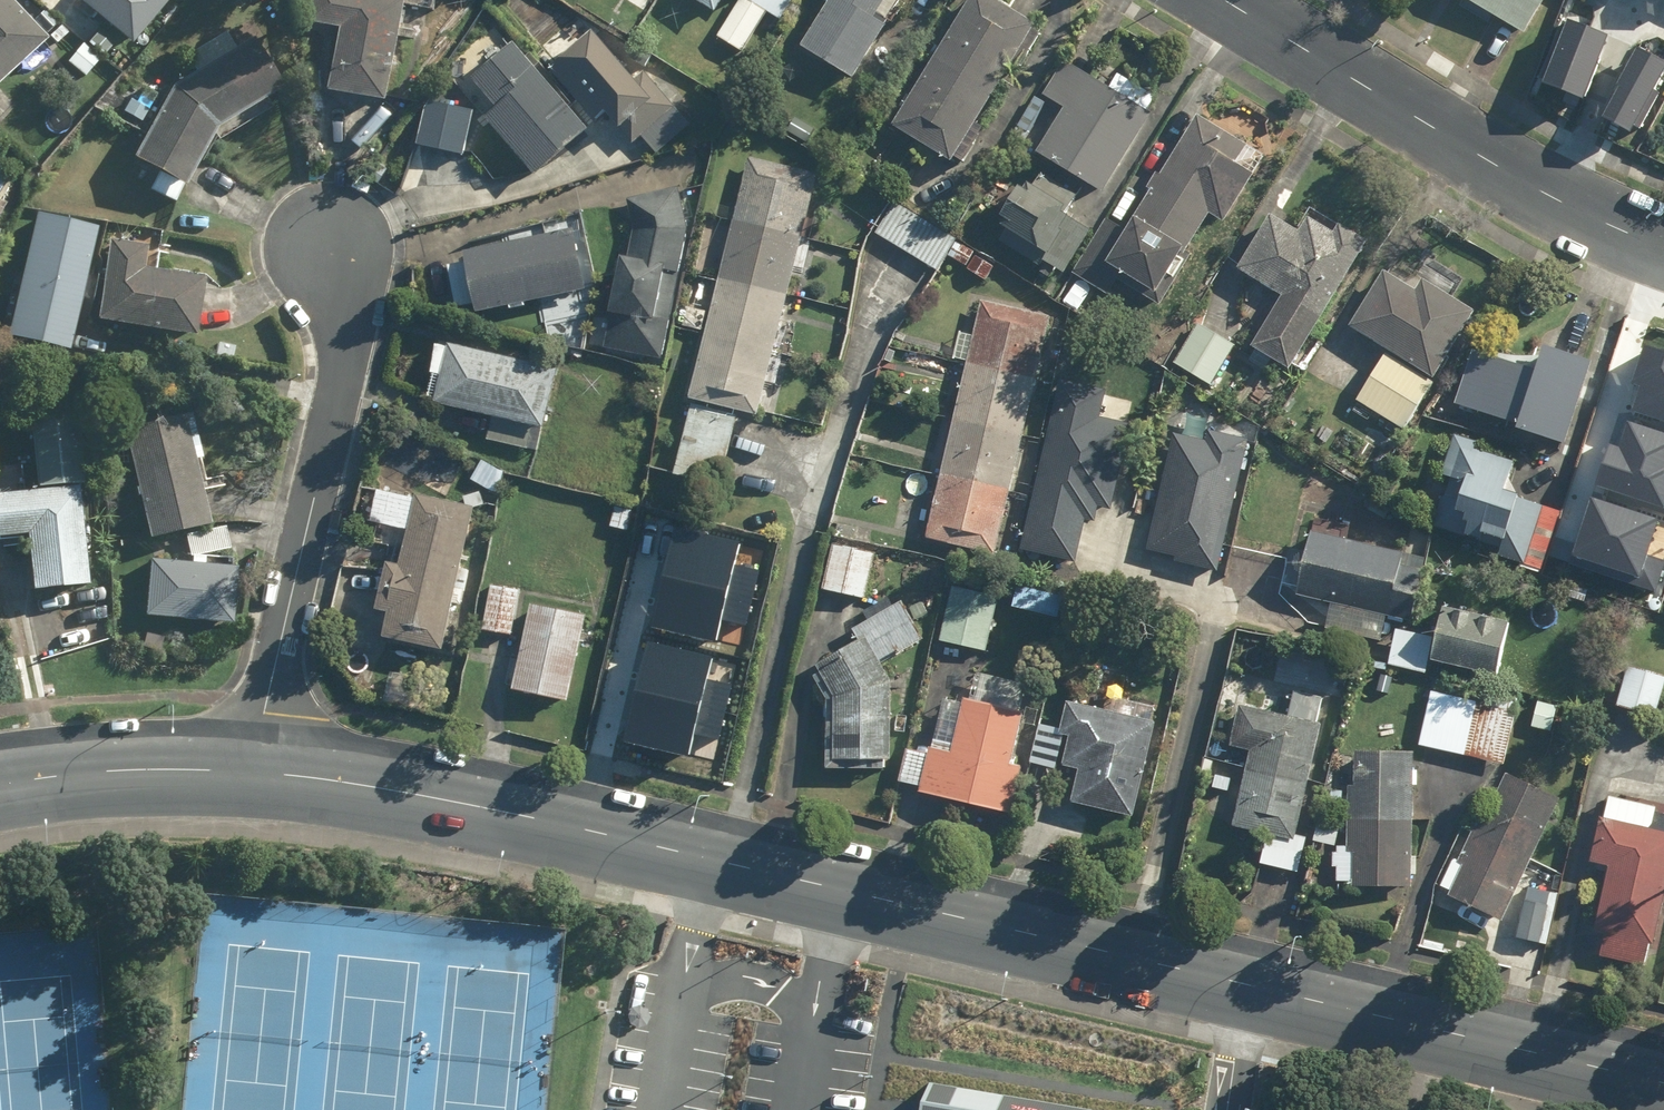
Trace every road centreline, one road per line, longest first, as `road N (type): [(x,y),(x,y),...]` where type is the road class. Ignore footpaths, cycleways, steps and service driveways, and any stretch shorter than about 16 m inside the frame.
road 1 (secondary): [(256,772),(413,792),(1663,1084)]
road 2 (residential): [(330,248),(350,322),(348,356),(256,772)]
road 3 (residential): [(1663,248),(1481,156),(1224,0)]
road 4 (secondary): [(0,784),(145,769),(256,772)]

